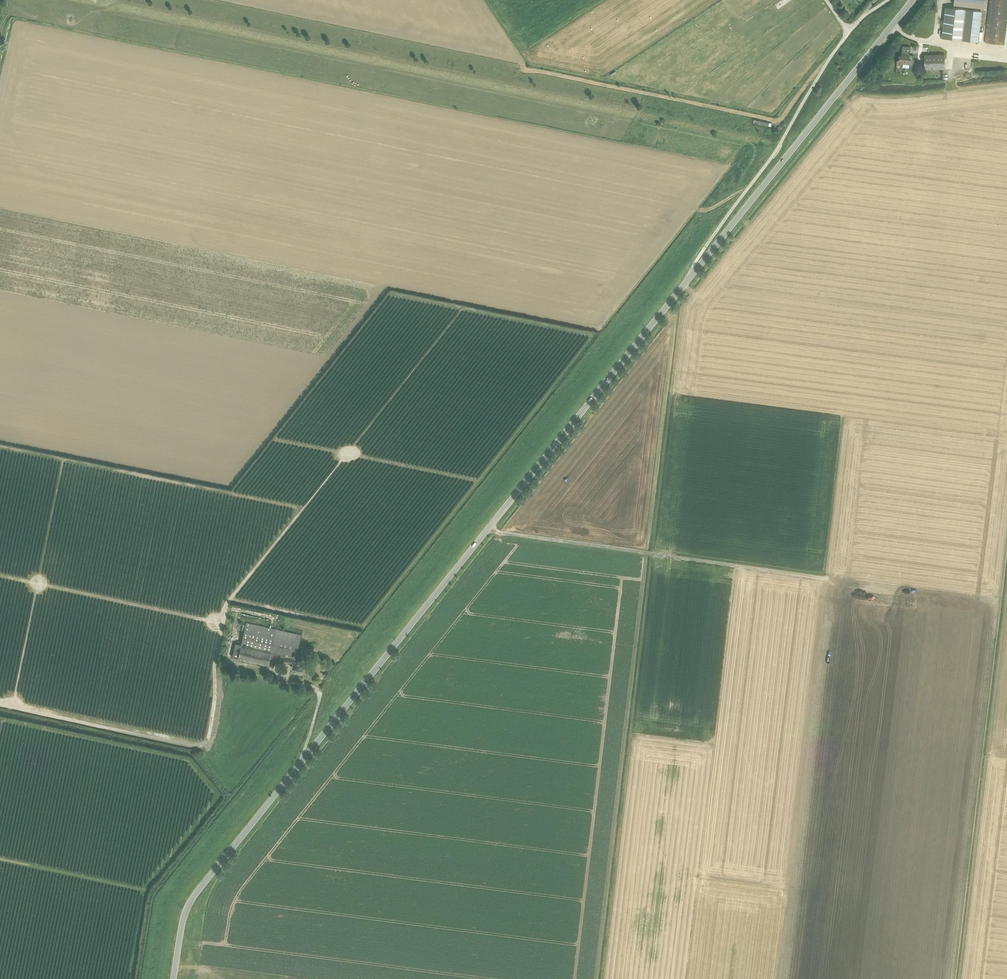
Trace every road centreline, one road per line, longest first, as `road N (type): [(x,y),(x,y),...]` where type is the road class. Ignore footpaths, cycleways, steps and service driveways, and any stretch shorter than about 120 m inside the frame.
road 1 (secondary): [(173,978),(194,895),(688,277)]
road 2 (secondary): [(688,277),(912,0)]
road 3 (unclassified): [(688,277),(850,30)]

